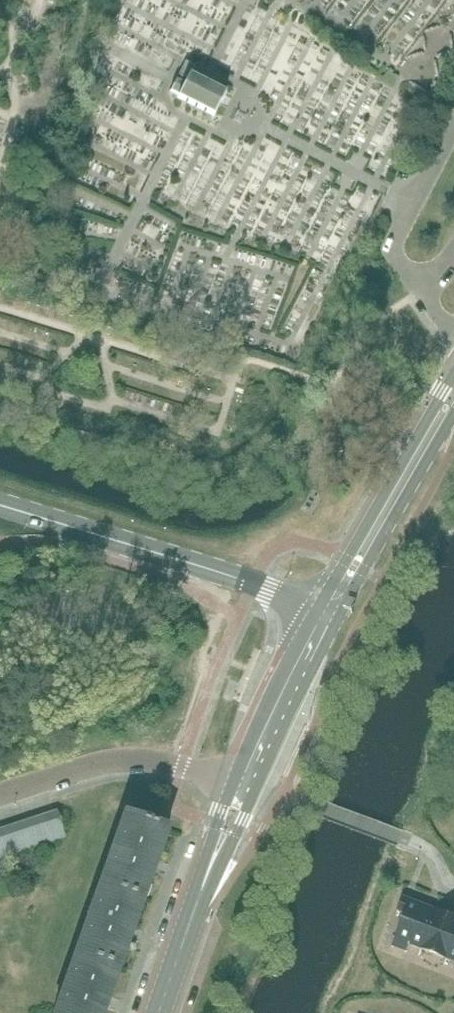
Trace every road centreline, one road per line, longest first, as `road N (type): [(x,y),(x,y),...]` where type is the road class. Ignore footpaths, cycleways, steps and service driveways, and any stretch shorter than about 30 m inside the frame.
road 1 (tertiary): [(0,505),(320,606)]
road 2 (tertiary): [(201,892),(341,615)]
road 3 (tertiary): [(453,378),(320,606)]
road 4 (residential): [(233,782),(129,760),(0,796)]
road 5 (tertiary): [(341,615),(453,416)]
road 6 (tertiary): [(320,606),(233,782)]
road 7 (tertiary): [(159,1012),(201,892)]

